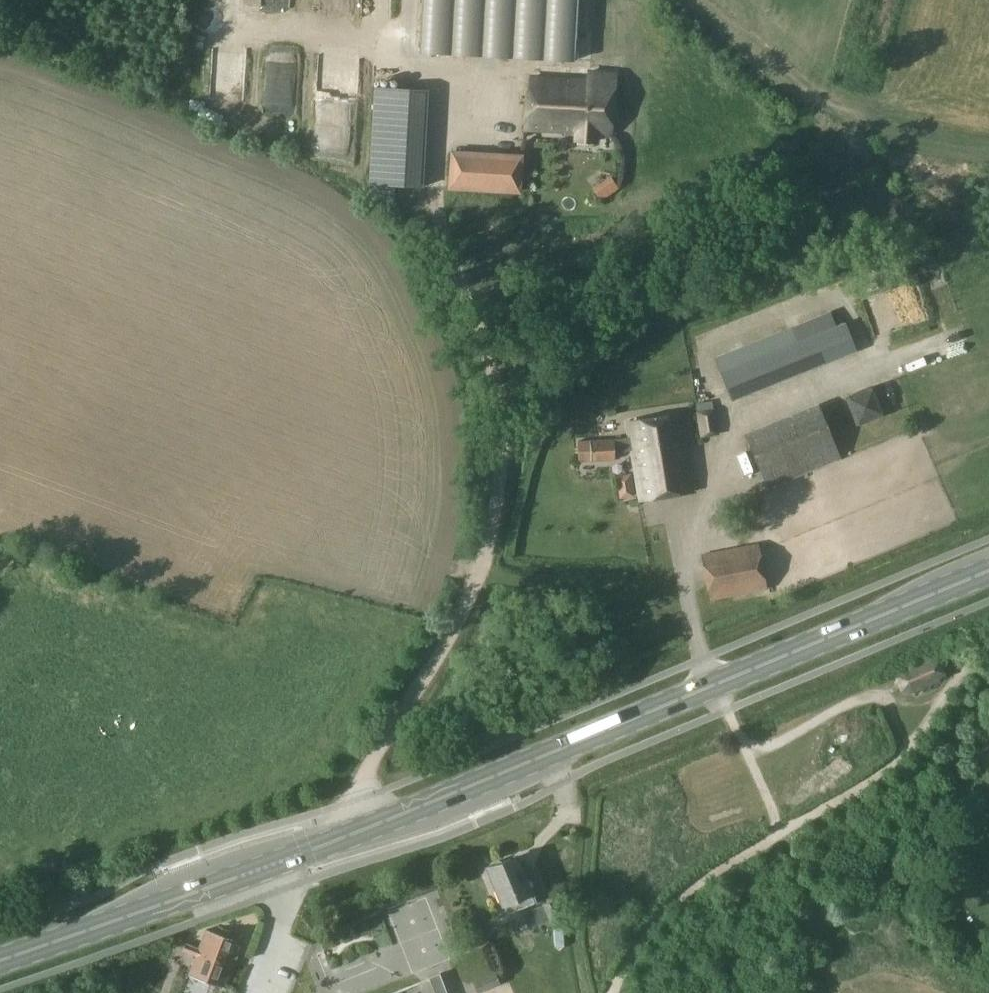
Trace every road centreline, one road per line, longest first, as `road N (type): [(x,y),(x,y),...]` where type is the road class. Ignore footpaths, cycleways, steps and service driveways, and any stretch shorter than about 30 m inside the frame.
road 1 (primary): [(284,860),(988,573)]
road 2 (primary): [(0,958),(284,860)]
road 3 (unclassified): [(284,860),(276,919),(245,992)]

